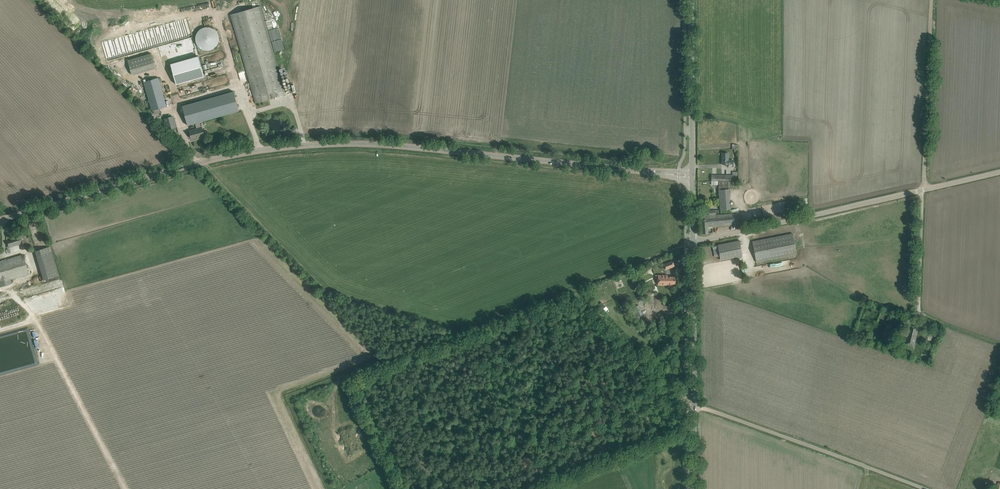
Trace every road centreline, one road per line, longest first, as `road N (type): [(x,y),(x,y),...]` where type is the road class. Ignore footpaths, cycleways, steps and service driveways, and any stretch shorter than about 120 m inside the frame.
road 1 (tertiary): [(0,220),(219,158),(303,145),(415,147),(693,176)]
road 2 (unclassified): [(693,241),(999,172)]
road 3 (unclassified): [(926,488),(694,405)]
road 4 (track): [(126,488),(25,301),(0,291)]
road 5 (track): [(929,0),(922,190)]
road 6 (tertiary): [(693,176),(691,0)]
road 7 (tertiary): [(694,405),(693,241)]

